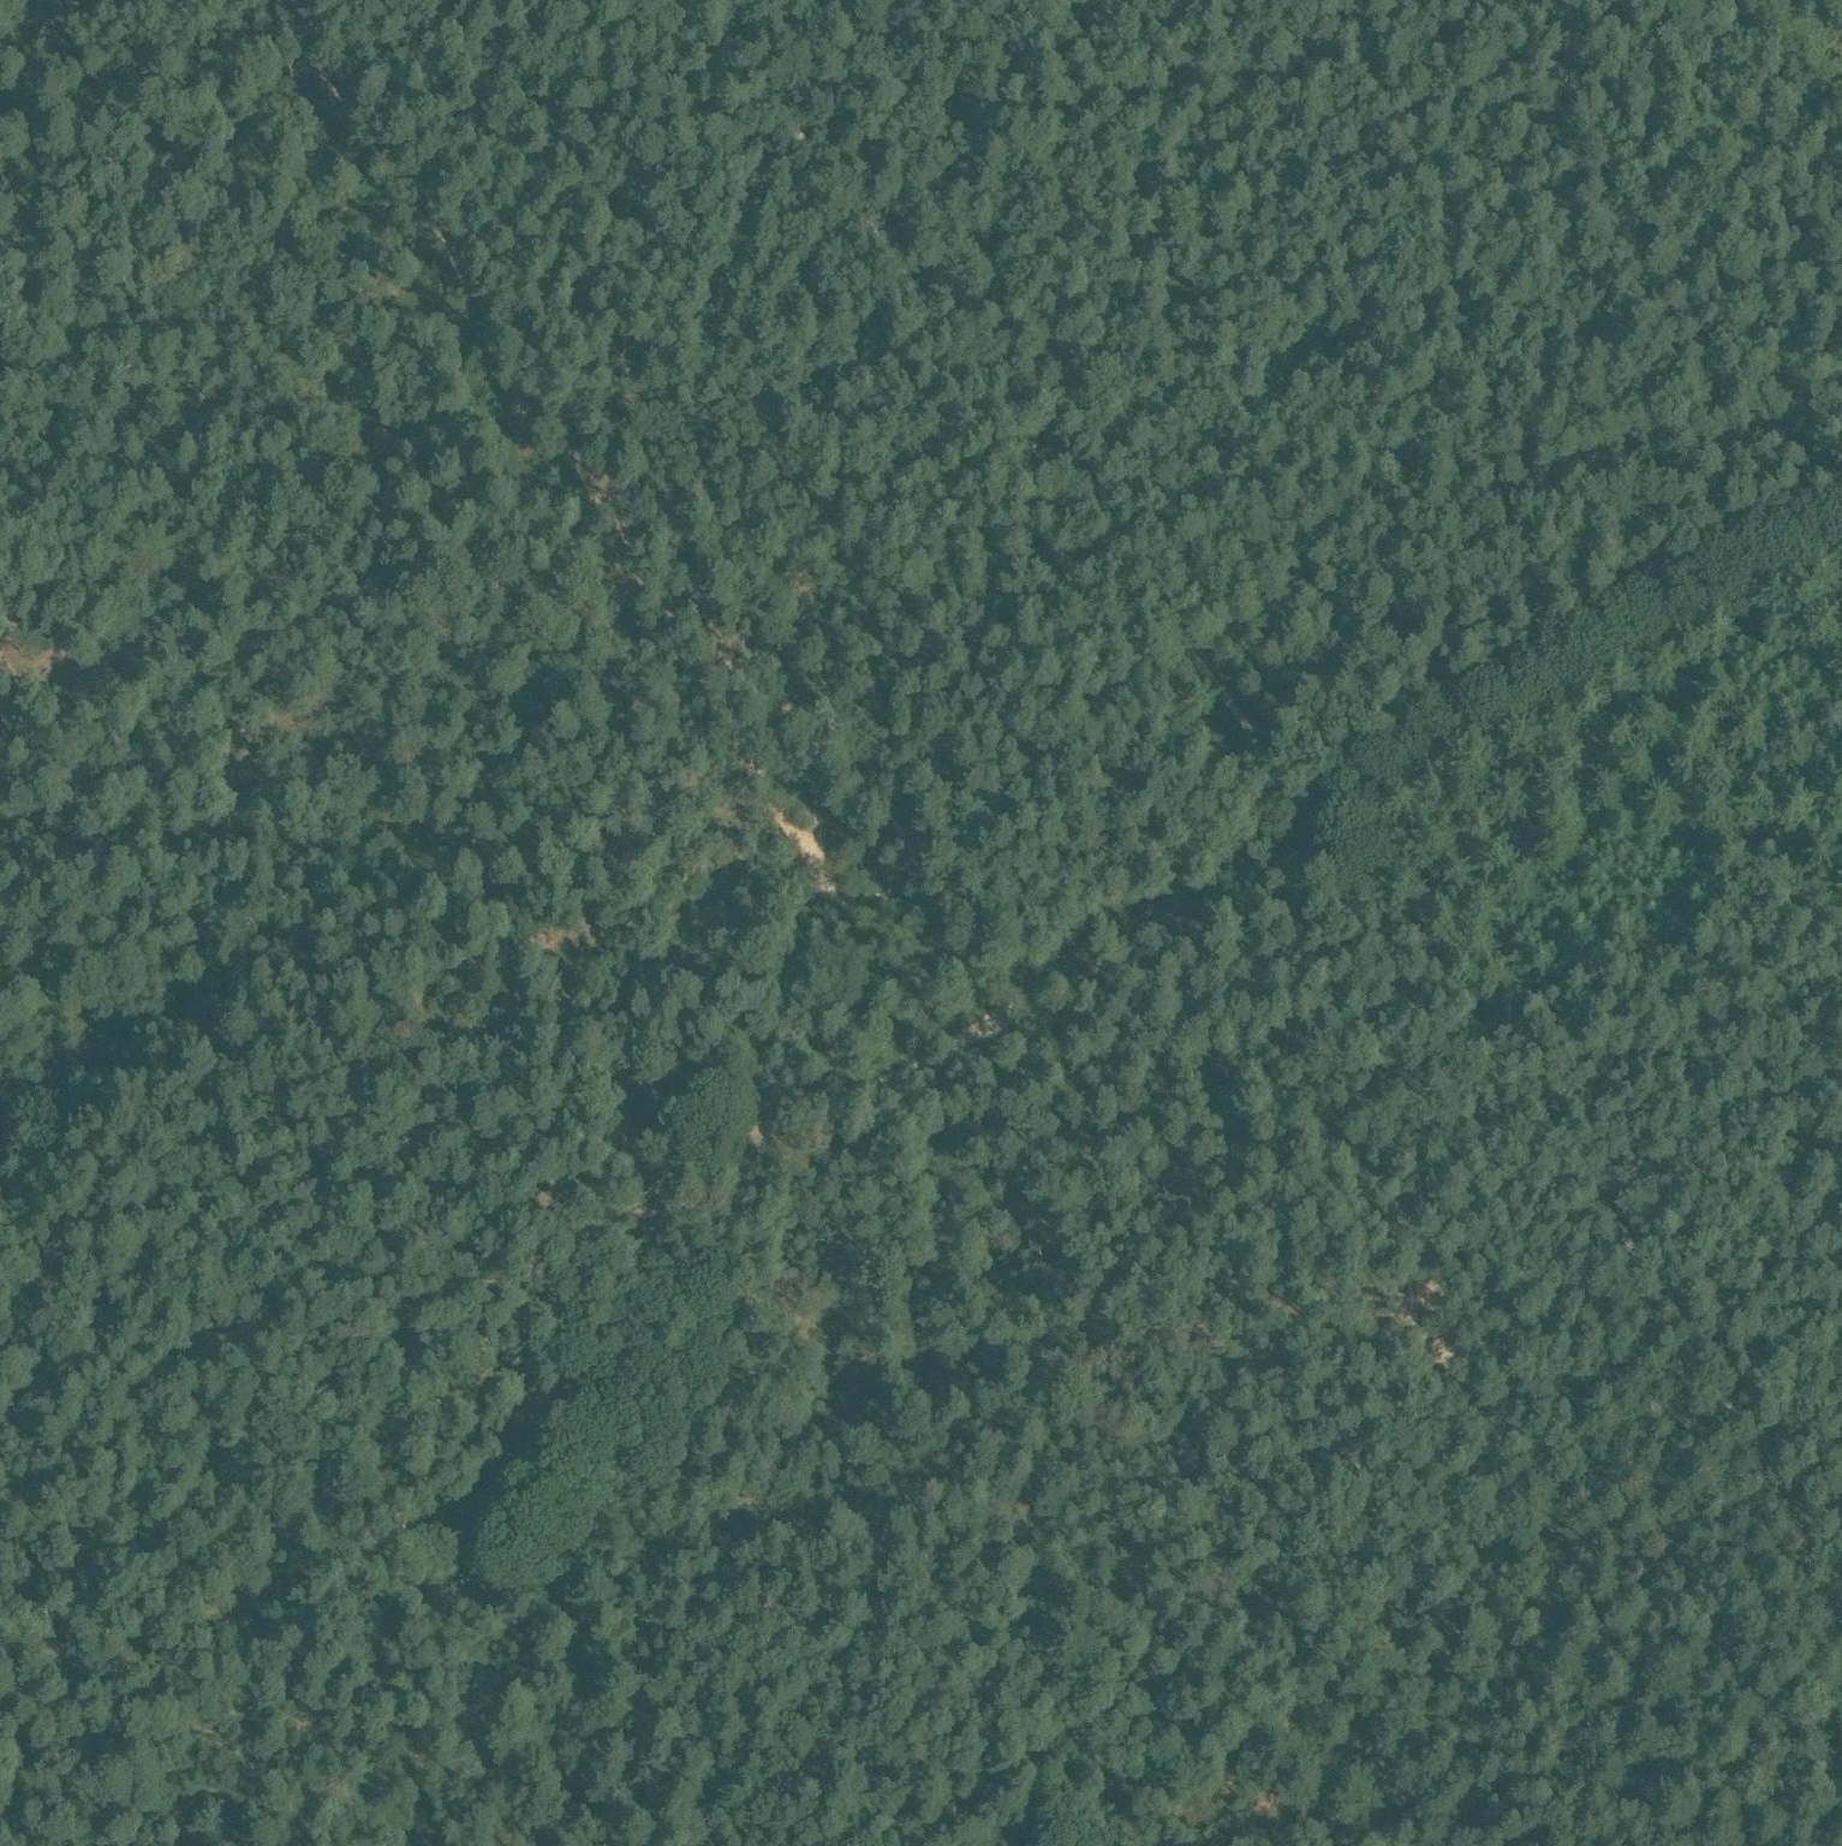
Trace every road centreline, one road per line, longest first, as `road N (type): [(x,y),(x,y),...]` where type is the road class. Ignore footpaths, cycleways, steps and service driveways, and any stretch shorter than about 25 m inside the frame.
road 1 (track): [(1650,646),(1205,0)]
road 2 (track): [(1841,922),(1650,646)]

